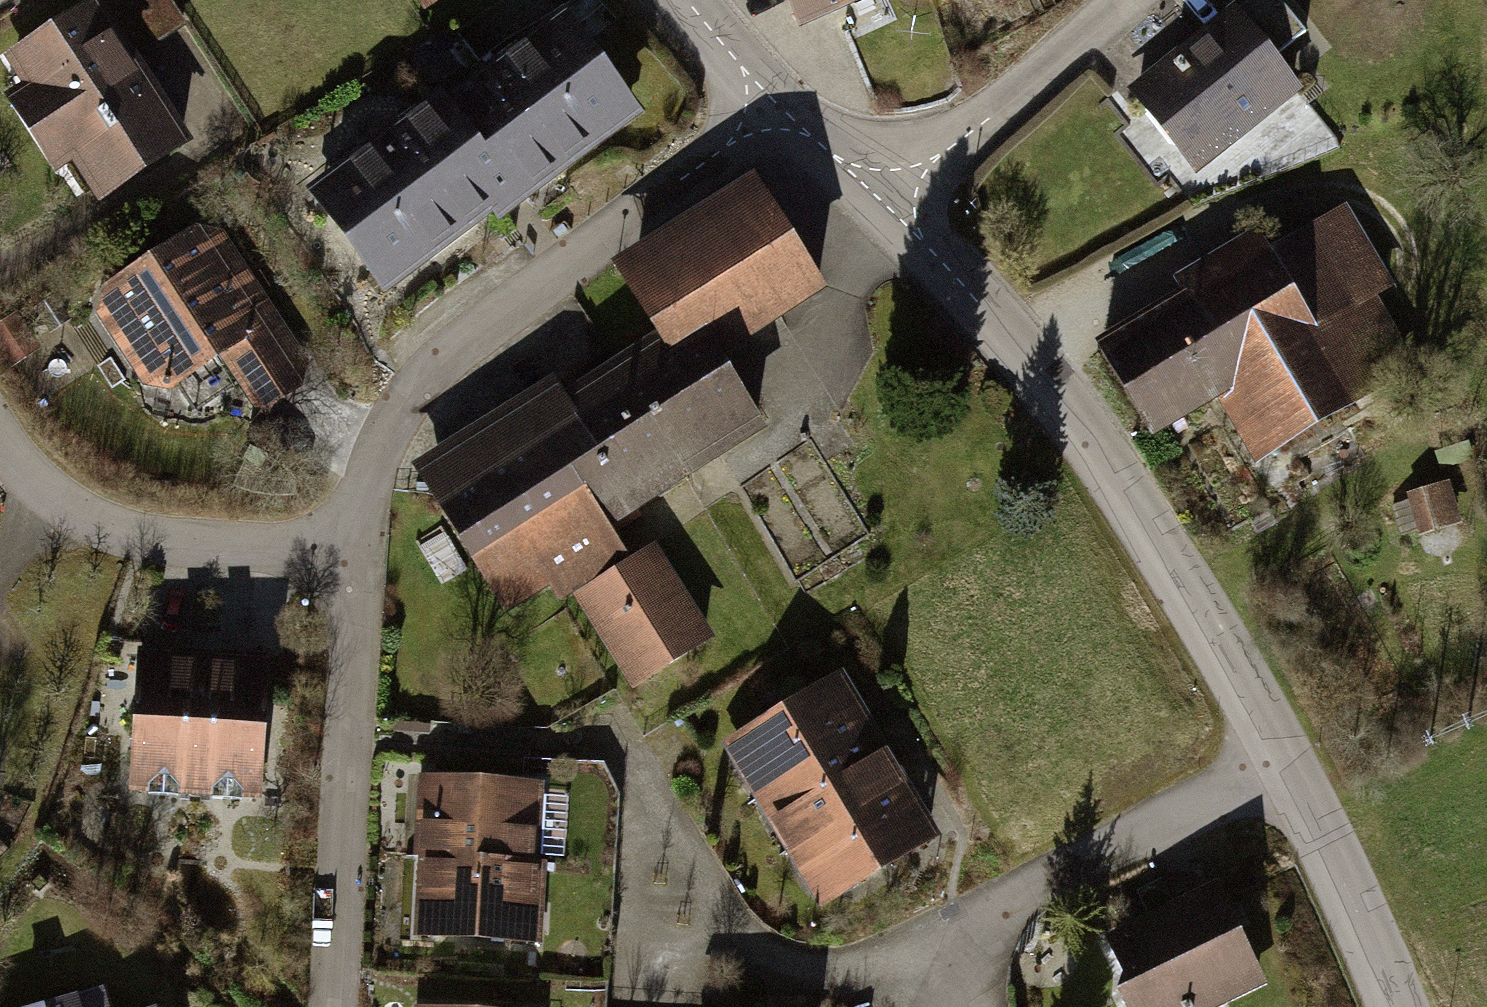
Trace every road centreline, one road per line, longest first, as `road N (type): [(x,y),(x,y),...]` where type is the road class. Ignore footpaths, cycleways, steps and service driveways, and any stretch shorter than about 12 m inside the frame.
road 1 (residential): [(1289,765),(1082,427),(880,200)]
road 2 (residential): [(779,107),(429,372),(389,424),(373,465),(362,550)]
road 3 (residential): [(362,550),(334,1006)]
road 4 (residential): [(1289,765),(965,923),(990,1006)]
road 5 (residential): [(362,550),(138,538),(61,502),(0,438)]
road 6 (residential): [(880,200),(1126,0)]
road 7 (residential): [(1397,1006),(1289,765)]
road 8 (residential): [(779,107),(688,0)]
road 9 (residential): [(880,200),(779,107)]

